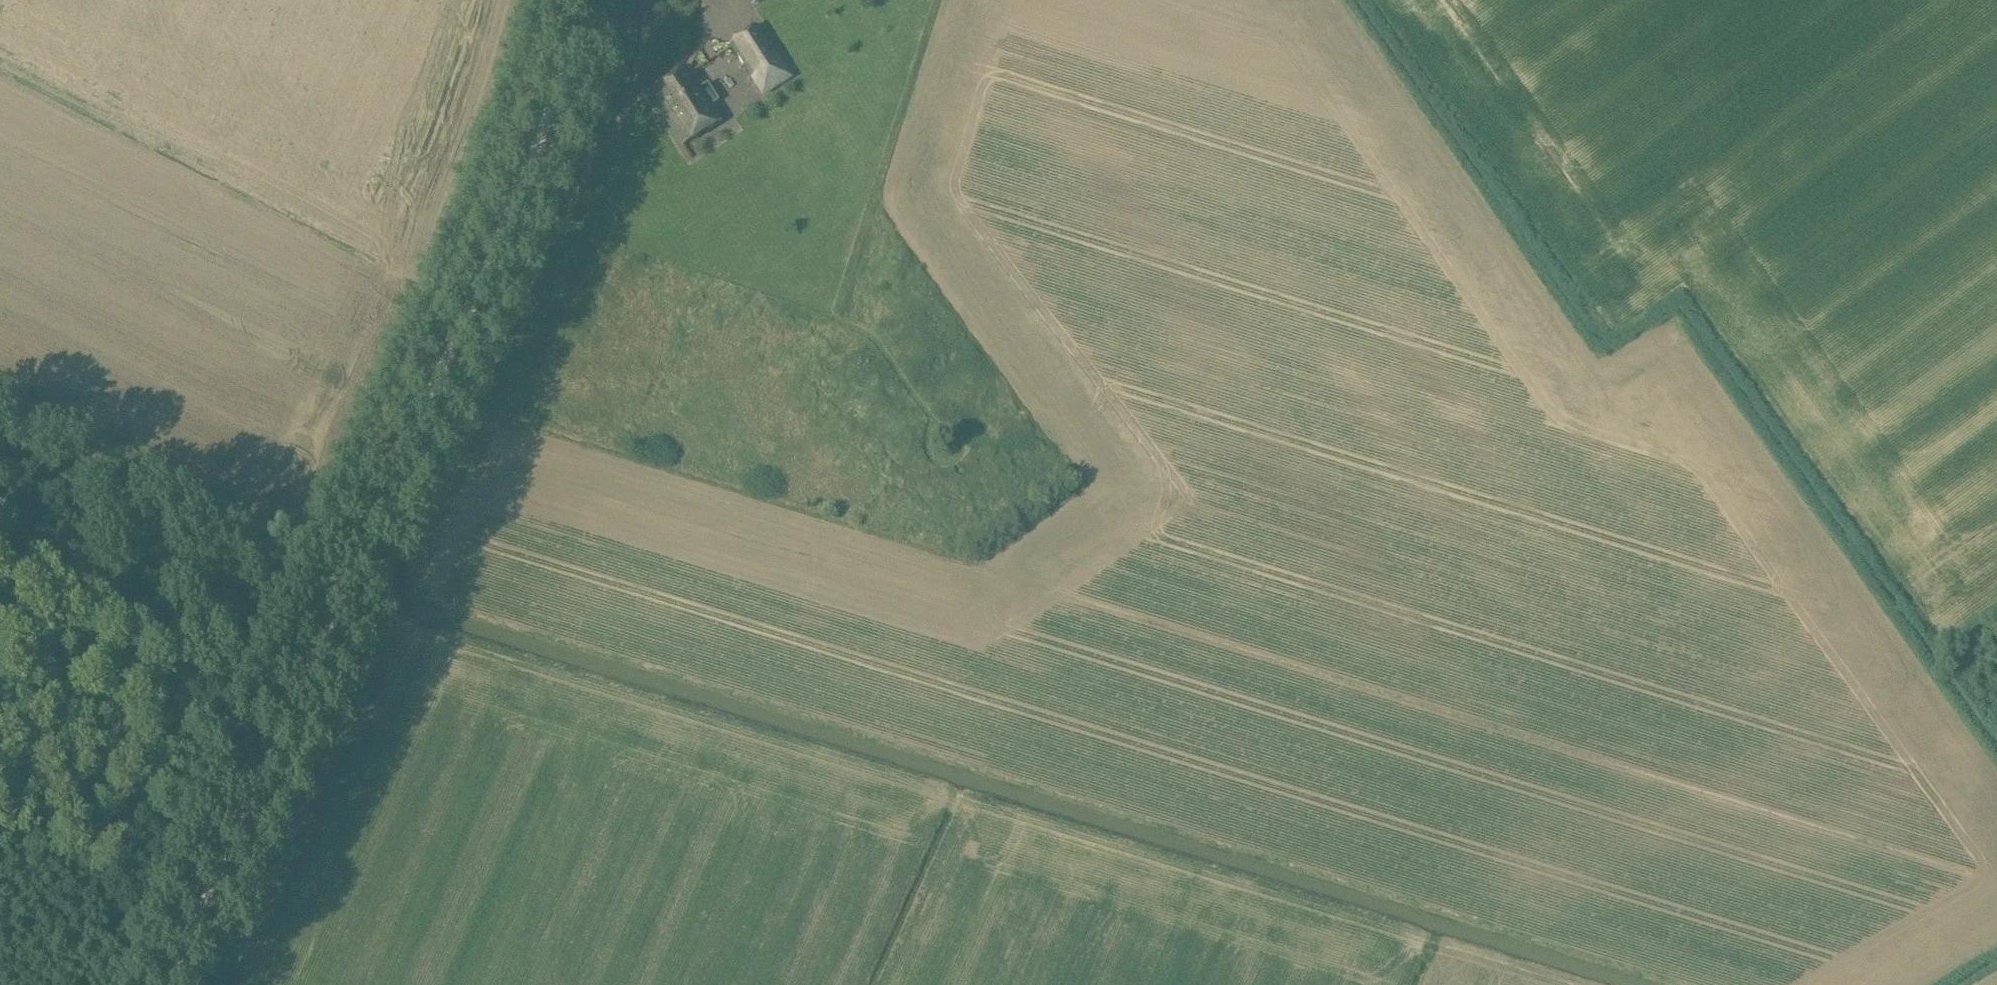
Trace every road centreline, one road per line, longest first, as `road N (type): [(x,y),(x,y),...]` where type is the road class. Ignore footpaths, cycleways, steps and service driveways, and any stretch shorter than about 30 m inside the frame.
road 1 (unclassified): [(168,984),(547,138),(582,0)]

